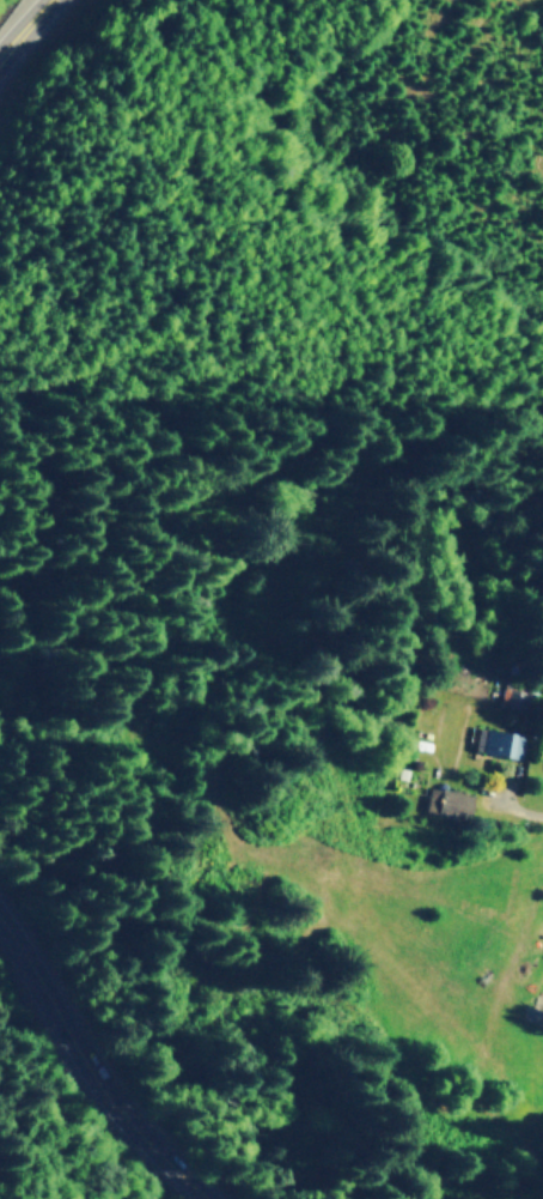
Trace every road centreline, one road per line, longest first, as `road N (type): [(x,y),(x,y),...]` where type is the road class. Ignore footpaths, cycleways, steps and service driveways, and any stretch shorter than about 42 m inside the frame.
road 1 (trunk): [(211,1198),(97,1077),(0,928)]

